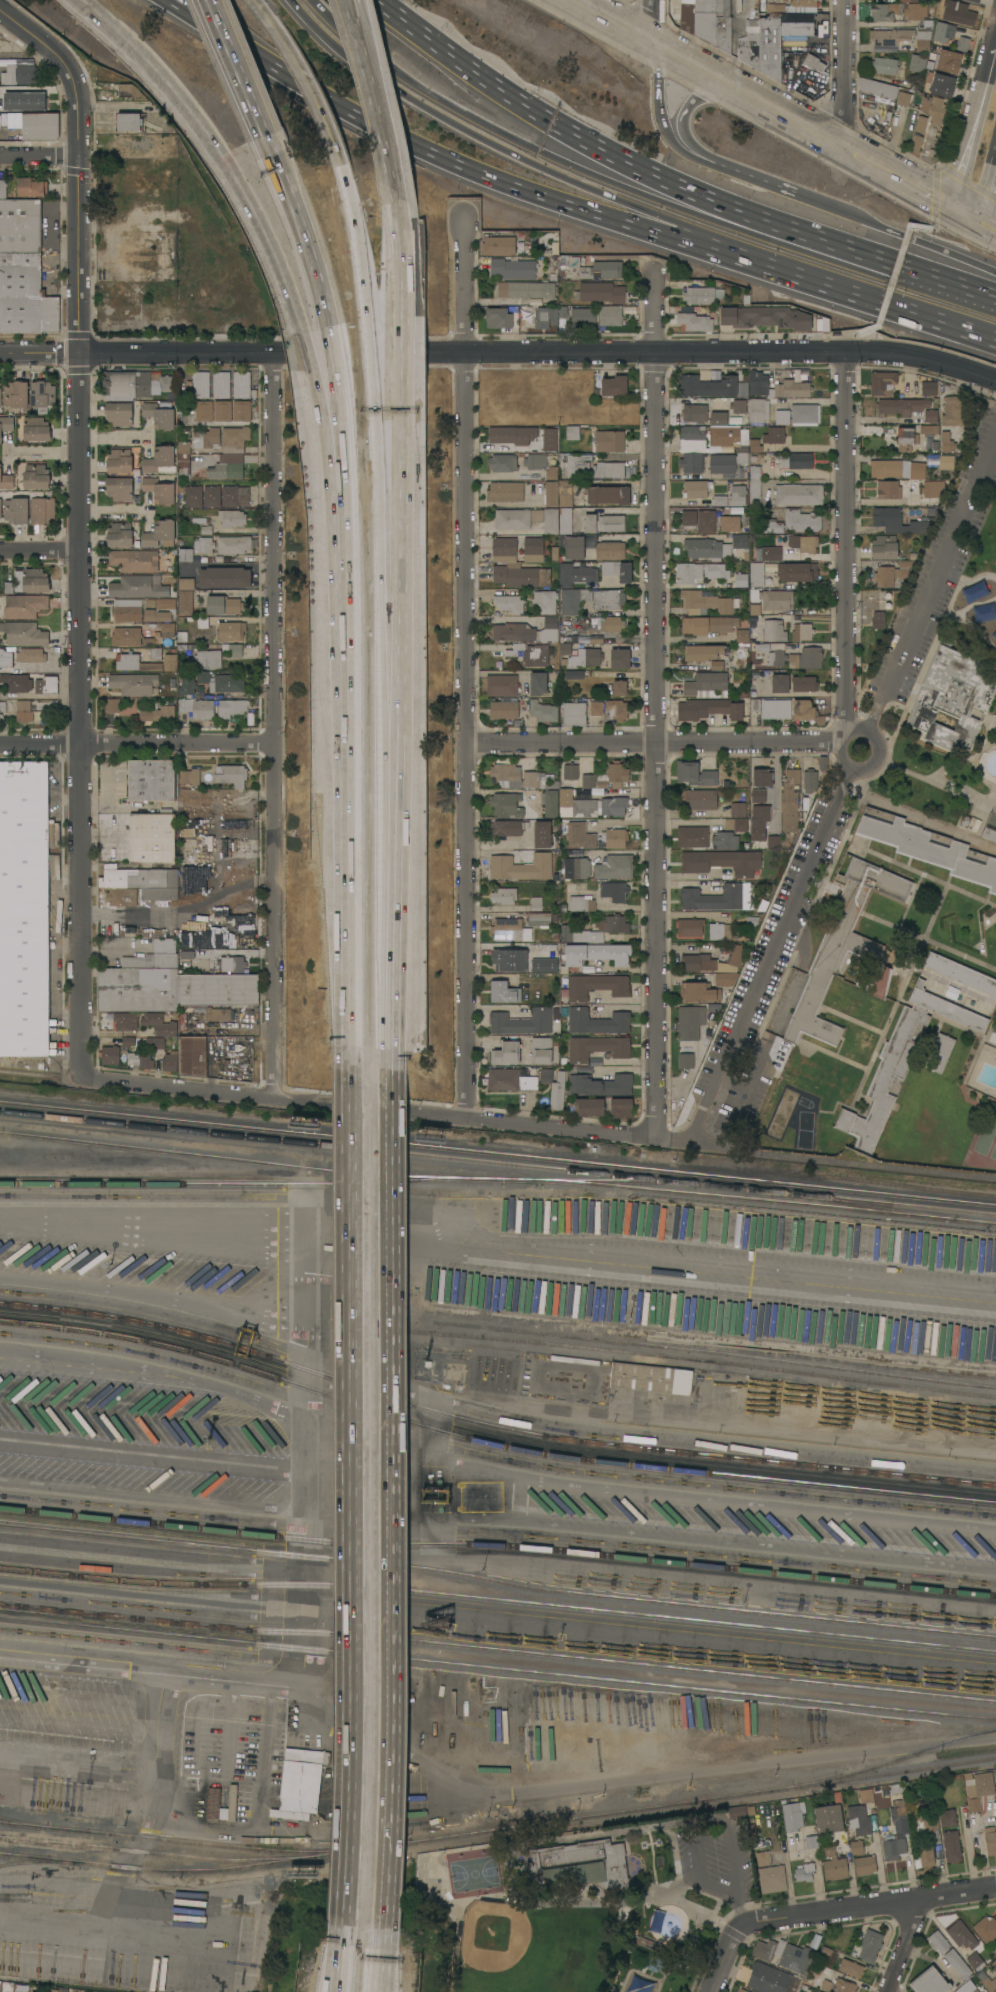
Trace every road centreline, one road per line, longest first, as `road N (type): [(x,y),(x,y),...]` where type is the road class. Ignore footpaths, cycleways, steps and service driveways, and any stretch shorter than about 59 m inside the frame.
road 1 (tertiary): [(80,353),(874,352),(934,359),(995,380)]
road 2 (residential): [(464,215),(468,1120)]
road 3 (residential): [(656,275),(657,1139)]
road 4 (motorway): [(350,1064),(344,1890)]
road 5 (motorway): [(384,1893),(388,1067)]
road 6 (residential): [(273,353),(276,1097)]
road 7 (motorway): [(979,293),(675,206),(575,168),(395,72),(312,0)]
road 8 (tertiary): [(86,1076),(80,353)]
road 9 (motorway): [(292,1),(384,82),(442,118),(796,276)]
road 10 (residential): [(86,1076),(657,1139)]
road 11 (motorway): [(171,0),(422,147),(558,200)]
road 12 (motorway): [(84,0),(161,68),(233,153),(267,212),(305,321)]
road 13 (residential): [(846,353),(845,739)]
road 14 (residential): [(466,742),(845,739)]
road 15 (tertiary): [(80,353),(76,84),(54,49),(0,8)]
road 16 (motorway): [(979,293),(631,163)]
road 17 (motorway): [(390,729),(396,376)]
road 18 (motorway): [(390,729),(375,377)]
road 19 (motorway): [(316,377),(348,724)]
road 20 (motorway): [(343,376),(353,574),(348,724)]
road 21 (motorway): [(348,724),(350,1064)]
road 22 (motorway): [(388,1067),(390,729)]
road 23 (motorway): [(631,163),(529,107),(378,0)]
road 24 (residential): [(0,745),(274,743)]
road 25 (residential): [(743,1927),(995,1890)]
road 26 (motorway): [(558,200),(796,276)]
road 27 (motorway): [(396,210),(351,0)]
road 28 (motorway): [(796,276),(995,341)]
road 29 (secondary): [(769,107),(949,206)]
road 30 (motorway): [(271,134),(334,321)]
road 31 (motorway): [(337,152),(297,64),(255,0)]
road 32 (motorway): [(369,320),(363,256),(337,152)]
road 33 (residential): [(845,0),(846,149)]
road 34 (motorway): [(217,0),(271,134)]
road 35 (motorway): [(698,155),(683,131),(687,107),(697,100),(731,97),(769,107)]
road 36 (secondary): [(657,46),(769,107)]
road 37 (motorway): [(698,155),(662,125),(657,46)]

